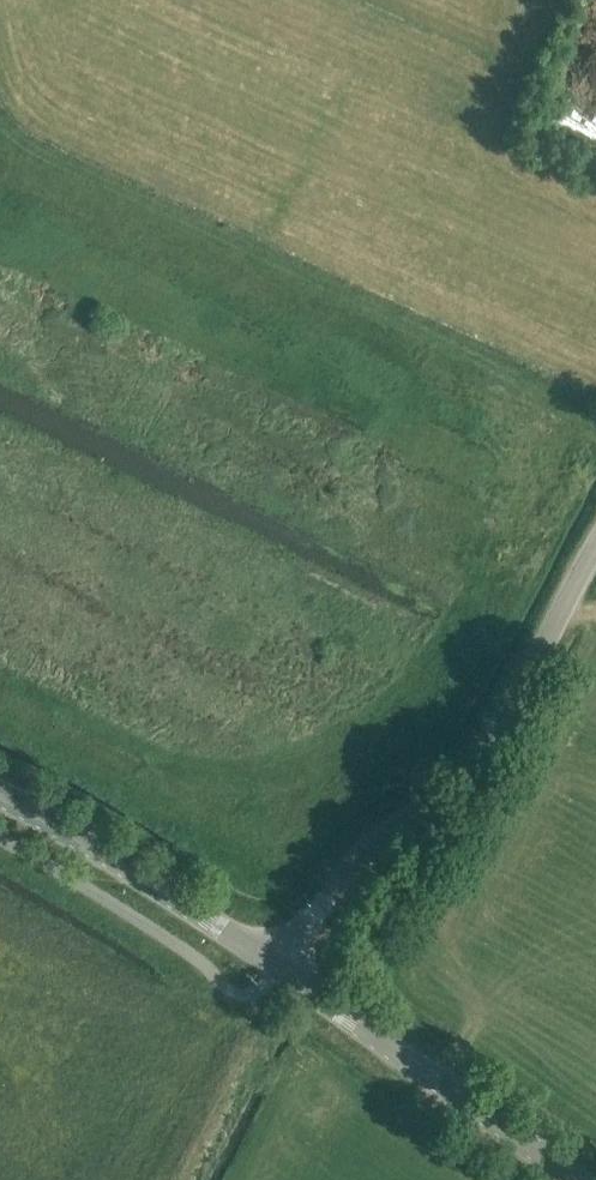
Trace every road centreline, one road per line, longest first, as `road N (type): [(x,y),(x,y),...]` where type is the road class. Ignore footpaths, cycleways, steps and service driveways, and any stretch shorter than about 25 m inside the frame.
road 1 (tertiary): [(276,966),(355,861),(456,780),(495,735),(595,546)]
road 2 (tertiary): [(579,1179),(276,966)]
road 3 (tertiary): [(276,966),(134,870),(0,793)]

